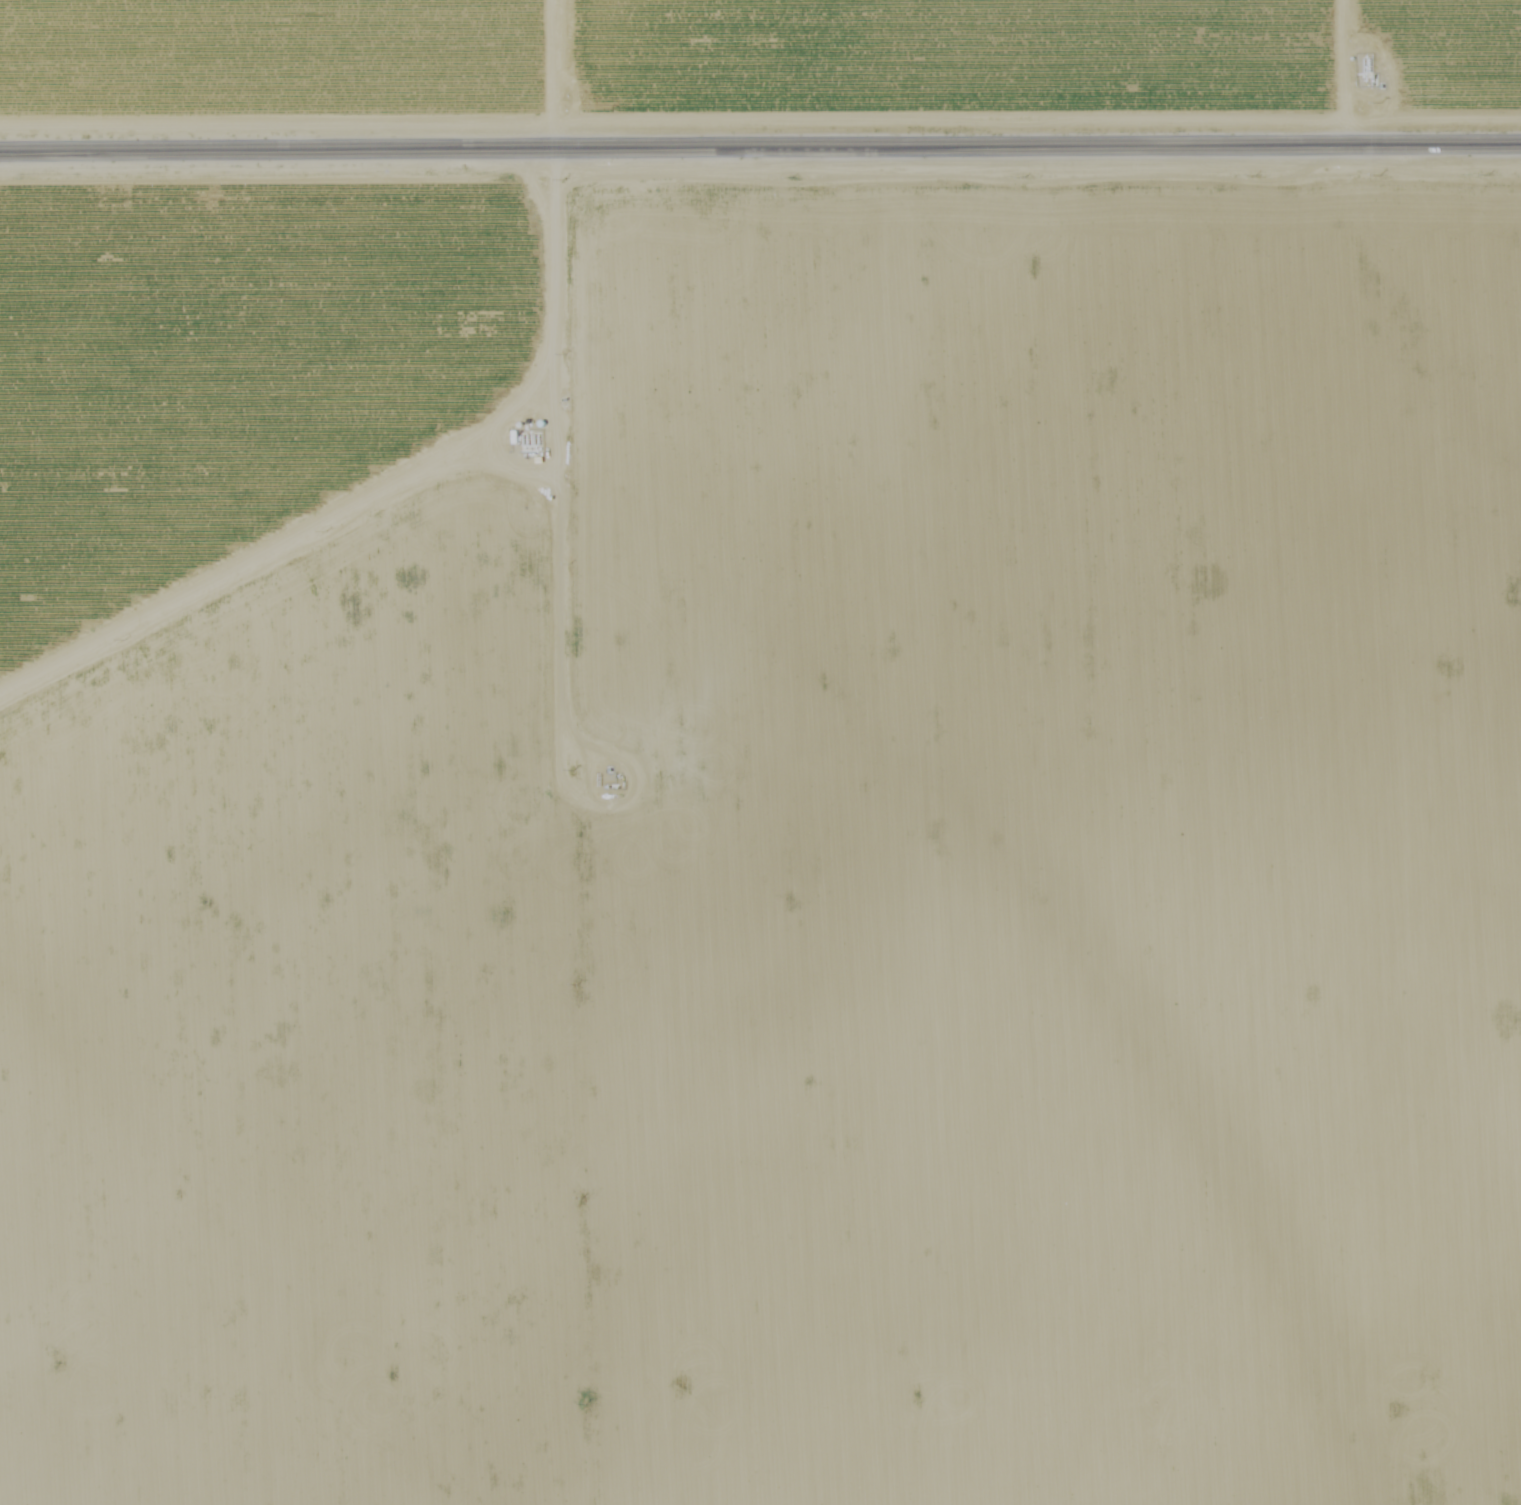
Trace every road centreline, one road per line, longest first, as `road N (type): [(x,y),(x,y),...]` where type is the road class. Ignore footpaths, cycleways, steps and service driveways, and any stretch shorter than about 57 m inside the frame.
road 1 (tertiary): [(1520,145),(0,153)]

